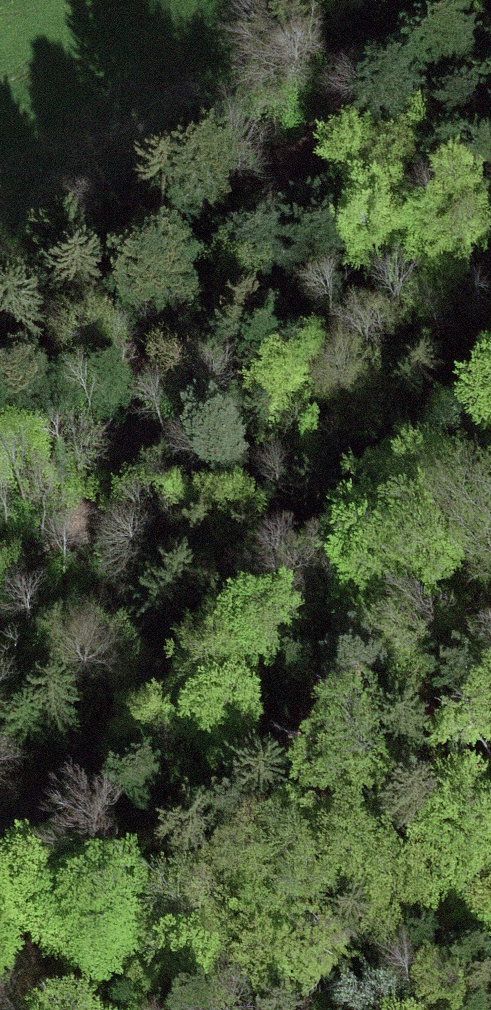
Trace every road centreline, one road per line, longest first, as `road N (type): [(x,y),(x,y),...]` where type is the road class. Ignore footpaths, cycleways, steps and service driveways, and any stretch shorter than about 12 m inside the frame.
road 1 (track): [(0,624),(107,497),(375,54),(418,0)]
road 2 (unclassified): [(490,373),(0,840)]

